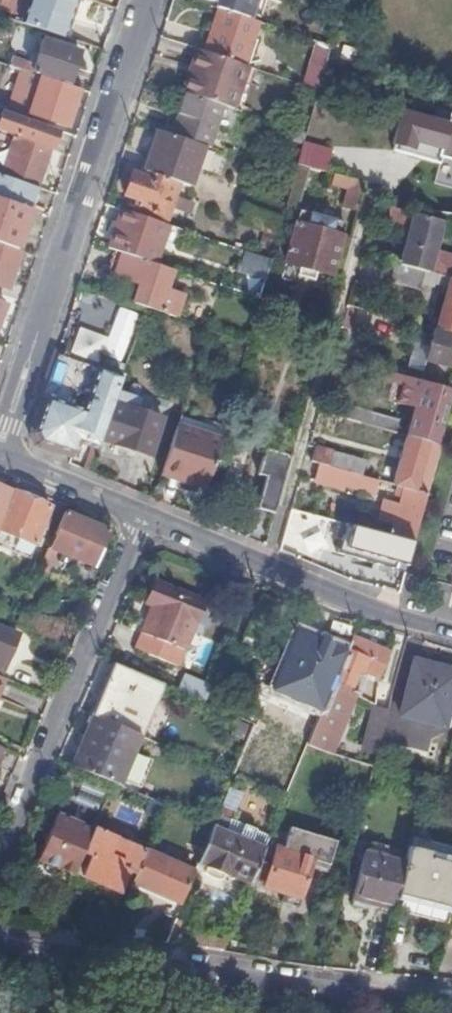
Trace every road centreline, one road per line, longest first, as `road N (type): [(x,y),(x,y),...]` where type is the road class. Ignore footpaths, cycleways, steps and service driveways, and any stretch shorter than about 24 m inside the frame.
road 1 (residential): [(0,446),(147,0)]
road 2 (residential): [(0,947),(434,1012)]
road 3 (residential): [(142,514),(0,854)]
road 4 (residential): [(359,244),(269,568)]
road 5 (residential): [(451,635),(382,619),(269,568)]
road 6 (residential): [(142,514),(0,453)]
road 7 (residential): [(269,568),(142,514)]

